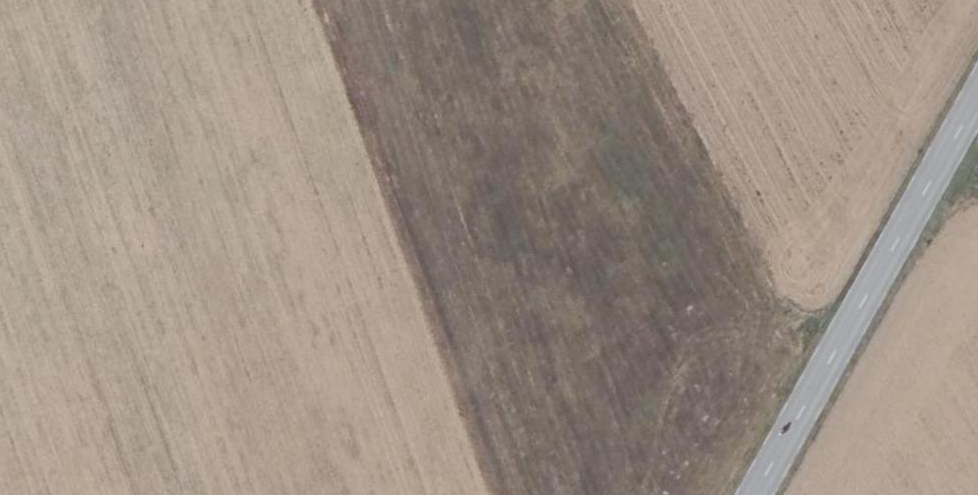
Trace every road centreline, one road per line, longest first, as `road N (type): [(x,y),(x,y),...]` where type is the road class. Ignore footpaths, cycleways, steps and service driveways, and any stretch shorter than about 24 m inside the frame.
road 1 (primary): [(753,494),(977,92)]

